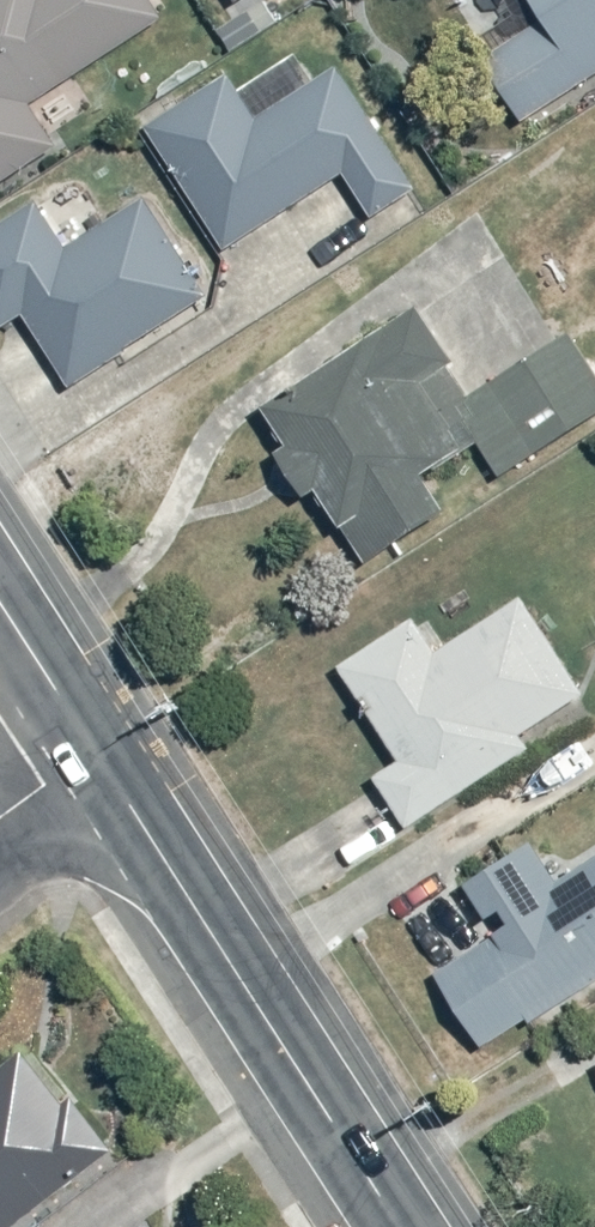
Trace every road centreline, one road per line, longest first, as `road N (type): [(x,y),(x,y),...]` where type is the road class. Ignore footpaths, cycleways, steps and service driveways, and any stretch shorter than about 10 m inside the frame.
road 1 (residential): [(96,749),(402,1226)]
road 2 (residential): [(0,600),(96,749)]

